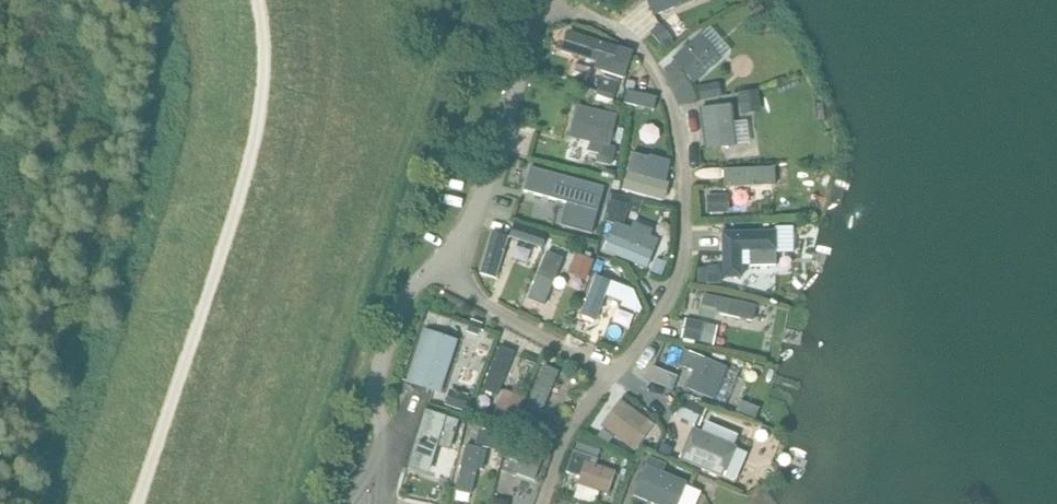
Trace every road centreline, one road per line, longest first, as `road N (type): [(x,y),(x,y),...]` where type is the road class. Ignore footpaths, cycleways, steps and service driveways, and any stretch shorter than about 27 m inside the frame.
road 1 (track): [(136,503),(251,146),(265,74),(257,0)]

